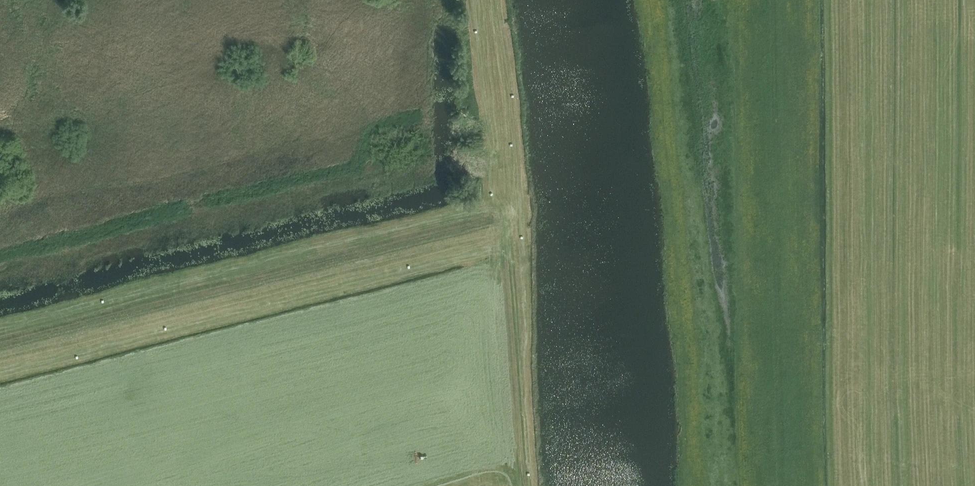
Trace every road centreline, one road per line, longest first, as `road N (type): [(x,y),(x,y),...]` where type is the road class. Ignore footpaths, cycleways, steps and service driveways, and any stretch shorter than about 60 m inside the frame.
road 1 (track): [(0,256),(351,167),(371,129),(419,115)]

